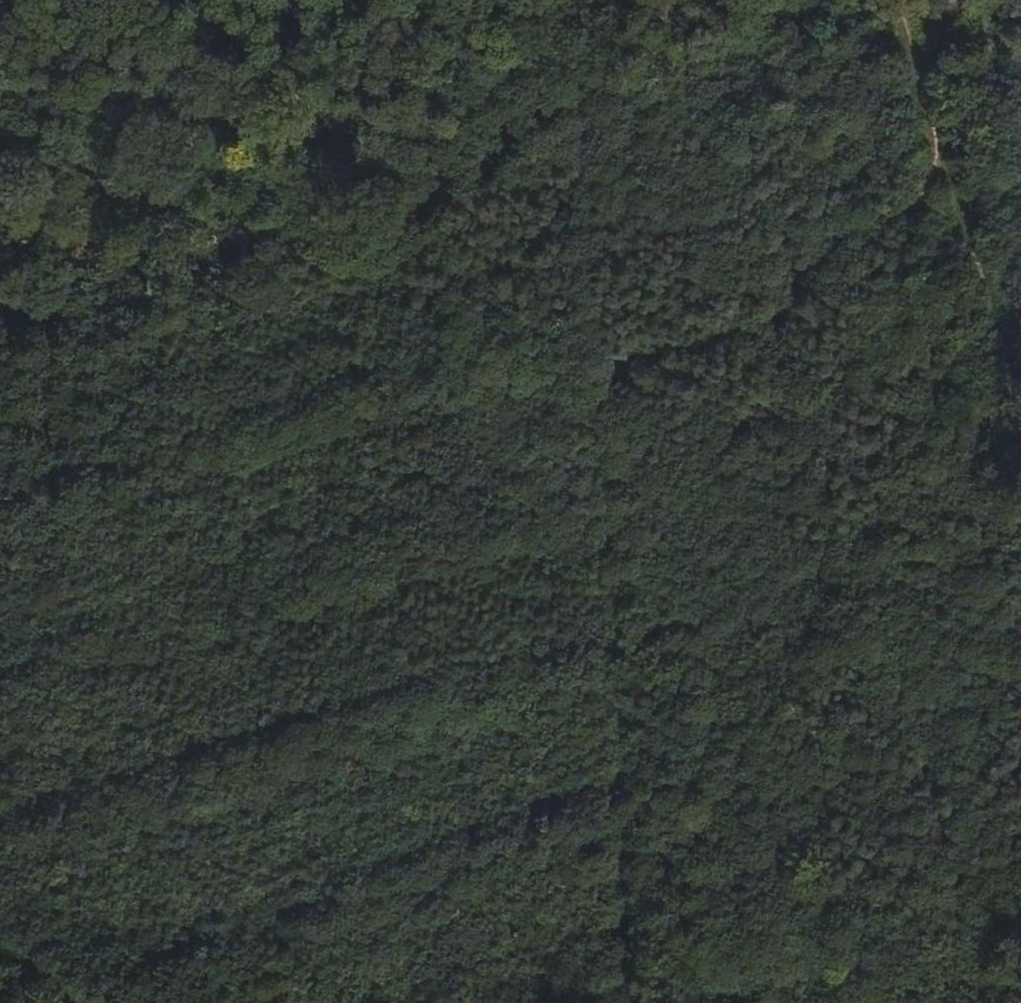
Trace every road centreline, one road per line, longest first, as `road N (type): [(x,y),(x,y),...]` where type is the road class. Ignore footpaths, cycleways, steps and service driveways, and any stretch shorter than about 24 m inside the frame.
road 1 (track): [(710,0),(871,490),(876,561),(991,1002)]
road 2 (track): [(224,0),(420,214),(483,297),(609,550)]
road 3 (track): [(950,154),(1020,424)]
road 4 (track): [(898,0),(950,154)]

